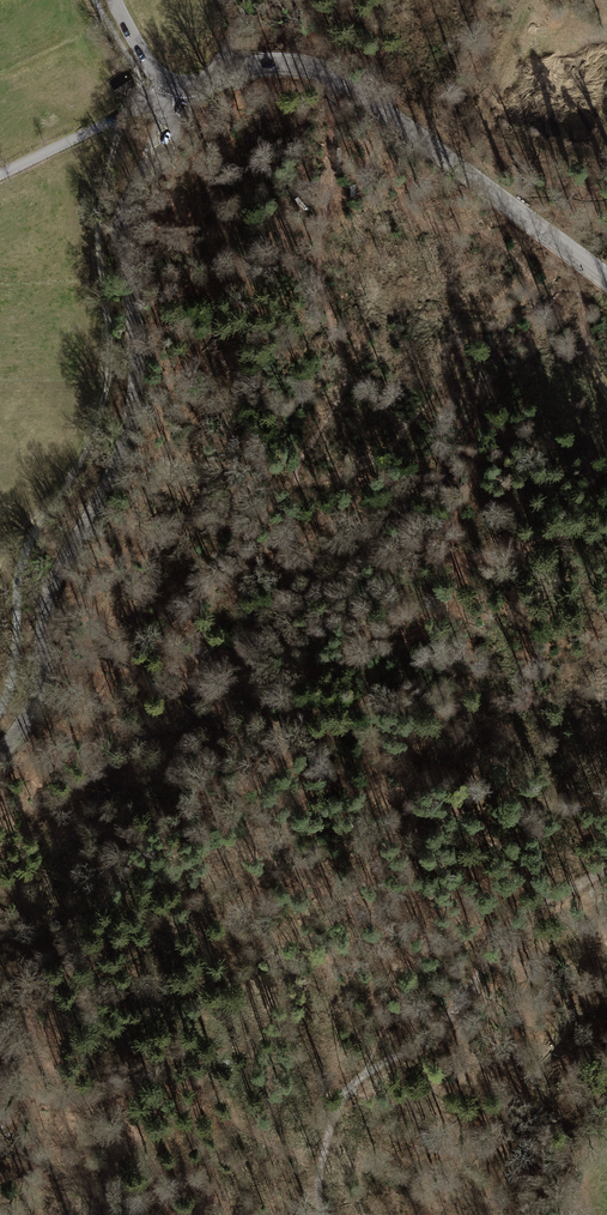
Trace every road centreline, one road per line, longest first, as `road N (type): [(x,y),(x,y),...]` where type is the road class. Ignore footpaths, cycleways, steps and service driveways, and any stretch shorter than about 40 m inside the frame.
road 1 (unclassified): [(0,750),(35,697),(54,580),(124,443),(136,325),(121,228),(161,148),(173,96)]
road 2 (tertiary): [(606,277),(347,81),(300,64),(226,69)]
road 3 (track): [(606,870),(534,910),(440,1030),(366,1075)]
road 4 (residential): [(173,96),(0,176)]
road 5 (track): [(320,1214),(329,1128),(346,1092),(366,1075)]
road 6 (track): [(532,0),(480,118)]

